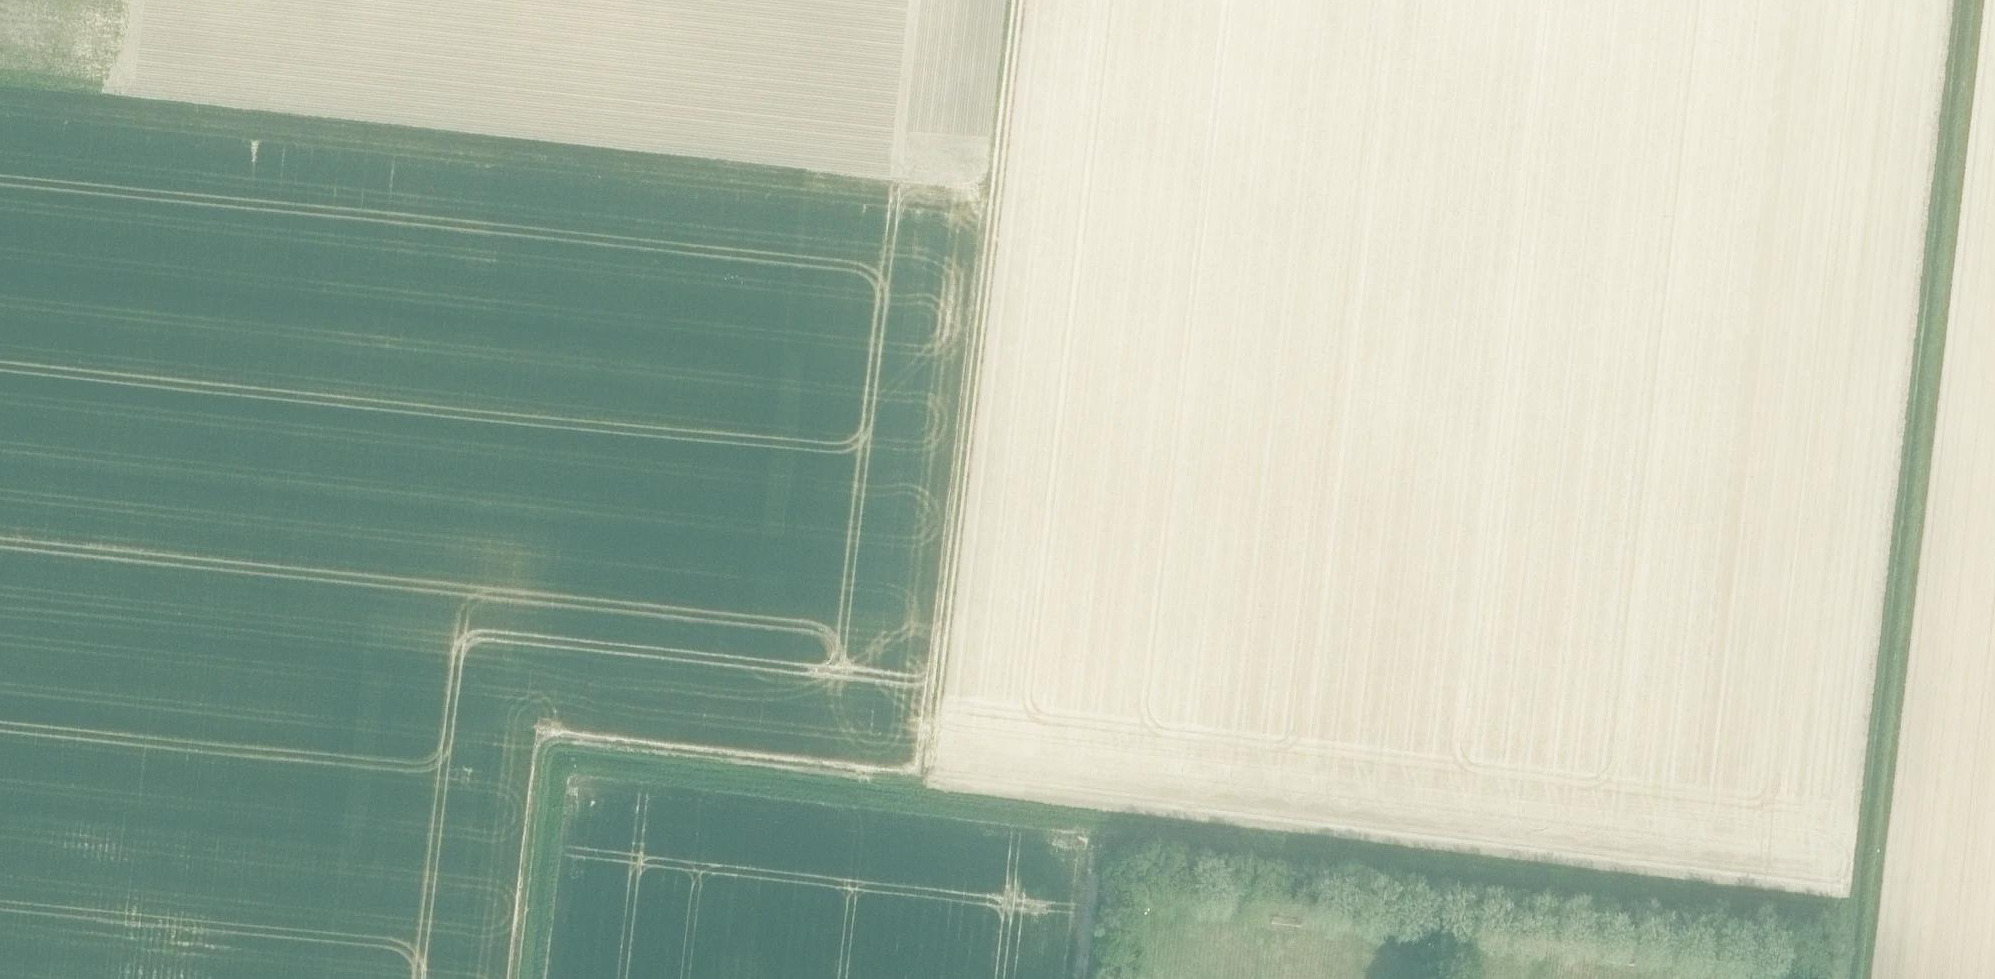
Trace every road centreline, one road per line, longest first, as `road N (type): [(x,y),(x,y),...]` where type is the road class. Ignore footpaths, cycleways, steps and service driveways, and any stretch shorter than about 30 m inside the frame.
road 1 (track): [(985,270),(1016,0)]

